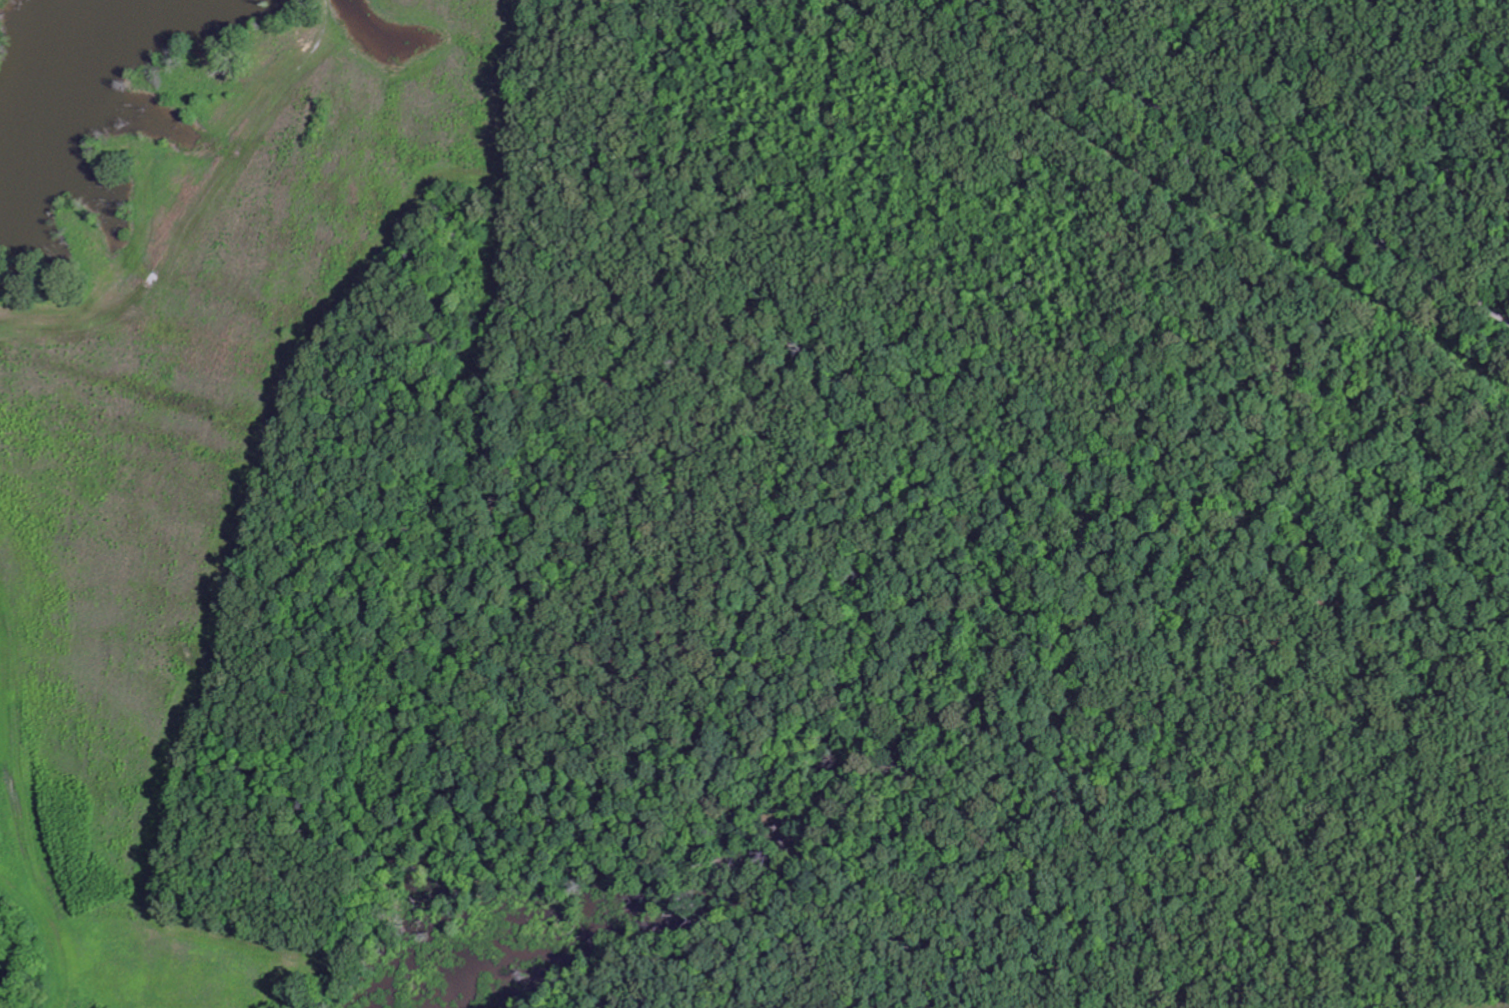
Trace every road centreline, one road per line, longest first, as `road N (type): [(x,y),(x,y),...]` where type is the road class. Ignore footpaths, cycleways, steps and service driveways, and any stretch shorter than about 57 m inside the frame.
road 1 (residential): [(1508,371),(917,0)]

